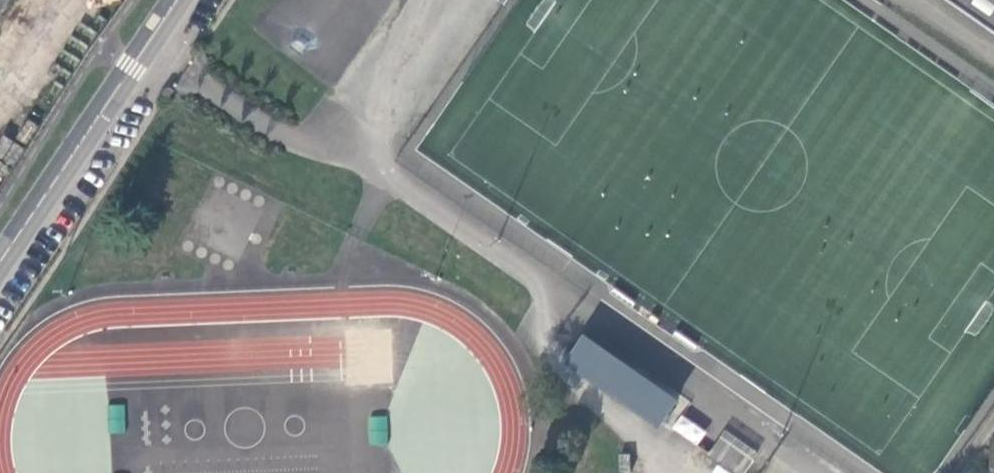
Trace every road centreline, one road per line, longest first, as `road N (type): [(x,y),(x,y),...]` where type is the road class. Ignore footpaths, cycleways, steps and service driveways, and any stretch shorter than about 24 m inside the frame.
road 1 (secondary): [(0,262),(176,0)]

